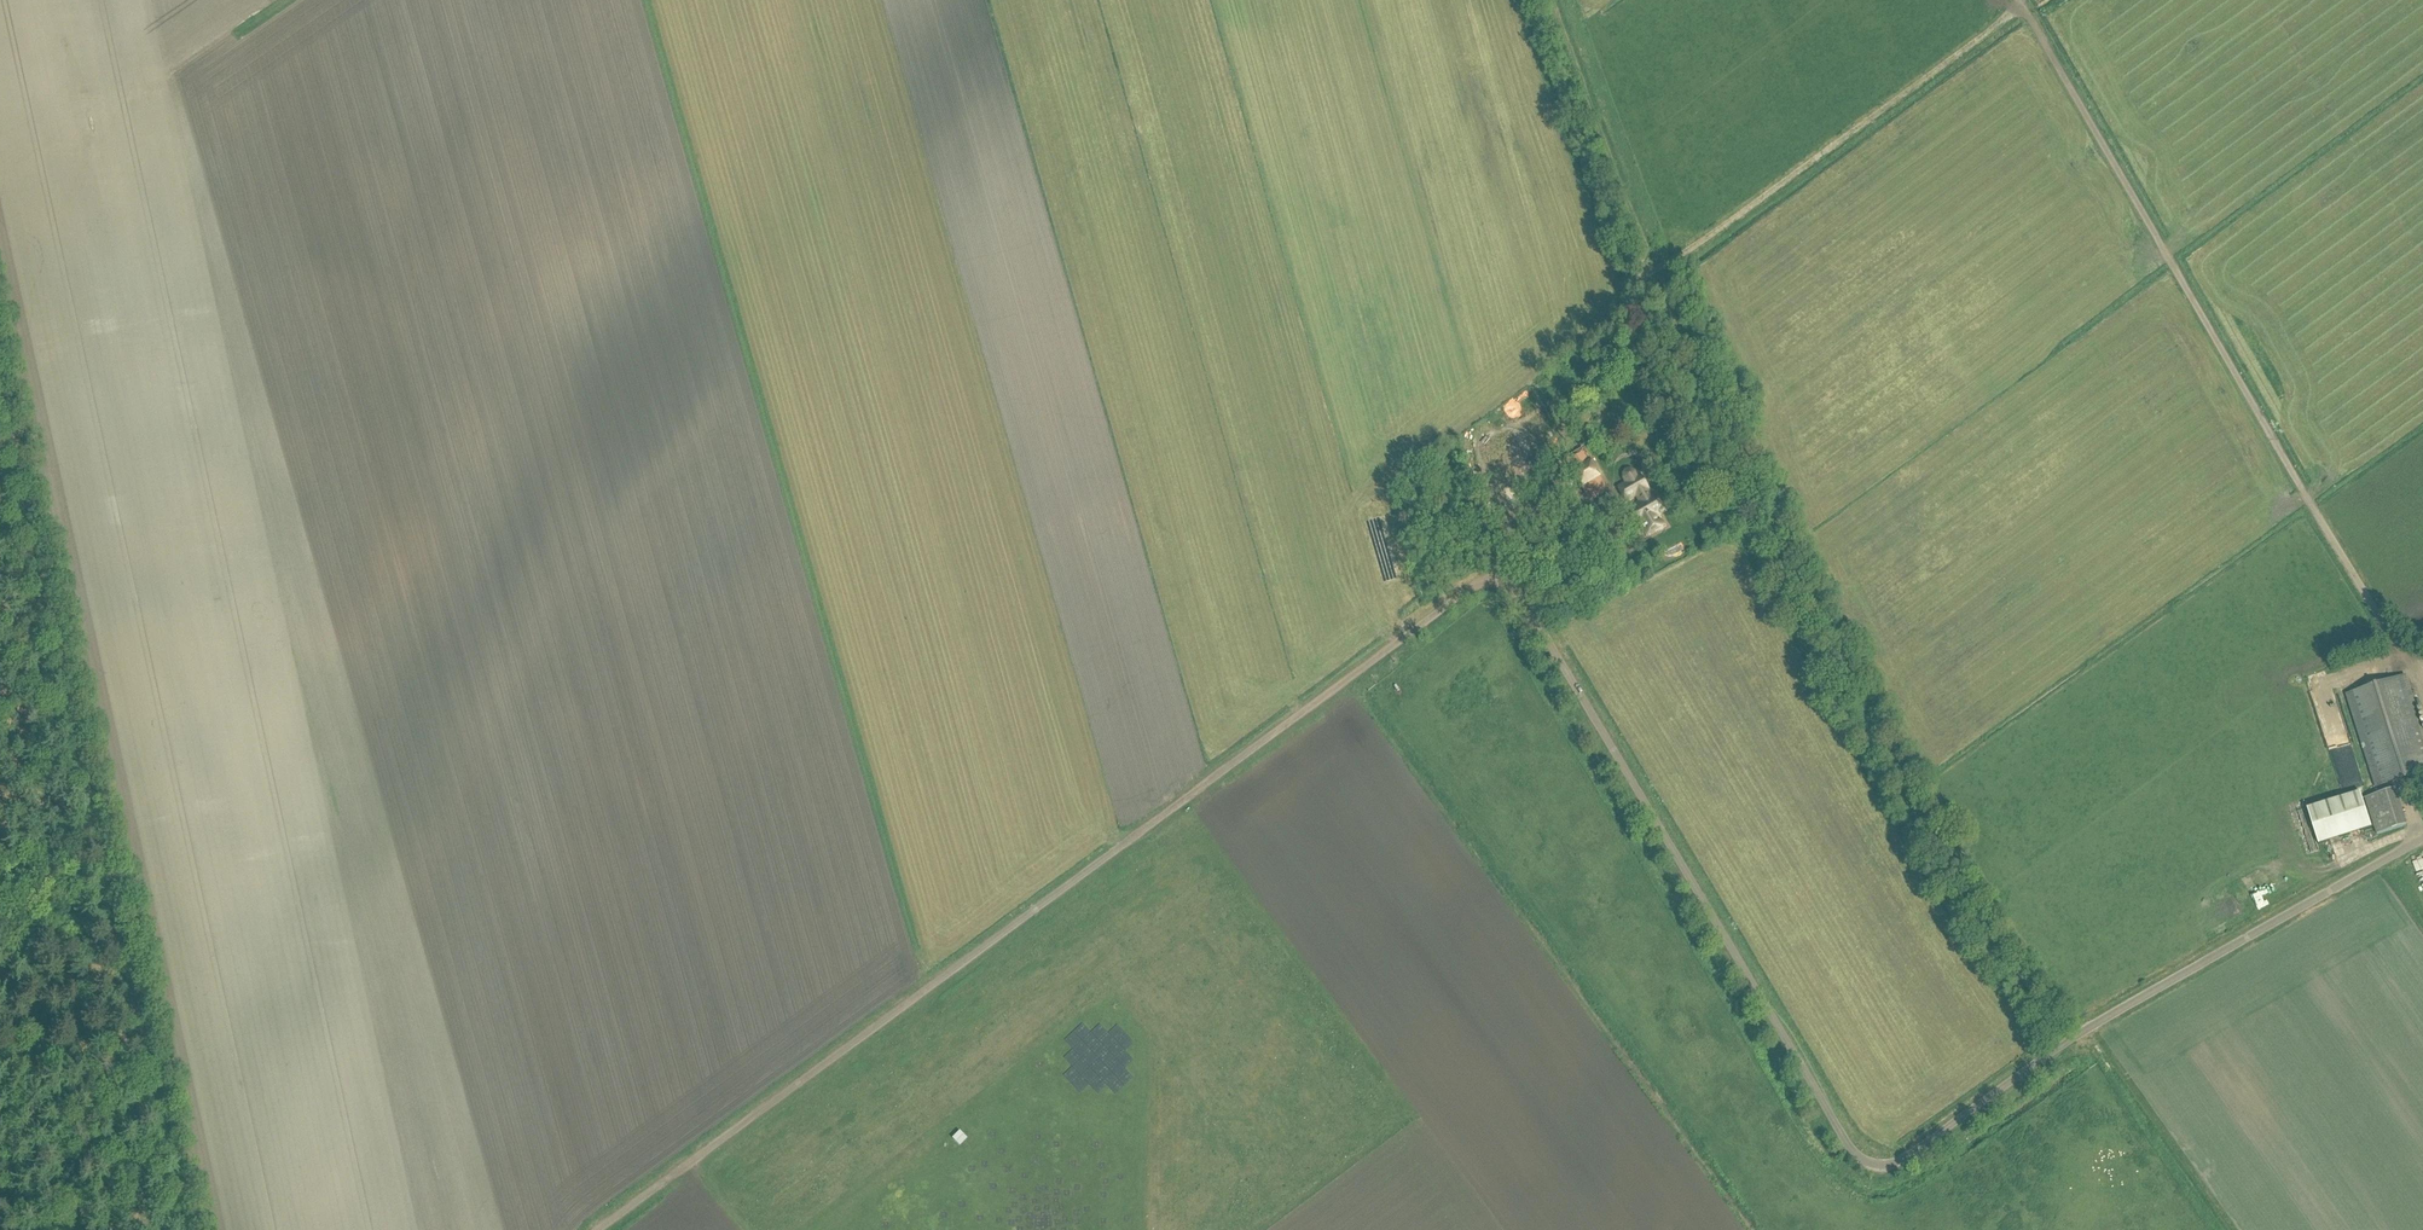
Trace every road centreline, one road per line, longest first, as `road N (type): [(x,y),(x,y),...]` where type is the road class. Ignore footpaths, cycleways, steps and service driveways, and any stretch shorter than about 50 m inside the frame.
road 1 (unclassified): [(598,1229),(1471,585),(1495,579),(1517,590),(1853,1154),(1876,1169),(2084,1030),(2422,839)]
road 2 (track): [(0,403),(149,1086),(132,1146),(154,1229)]
road 3 (track): [(2422,694),(2017,0)]
road 4 (track): [(2021,7),(1694,249),(1615,293),(1563,345)]

